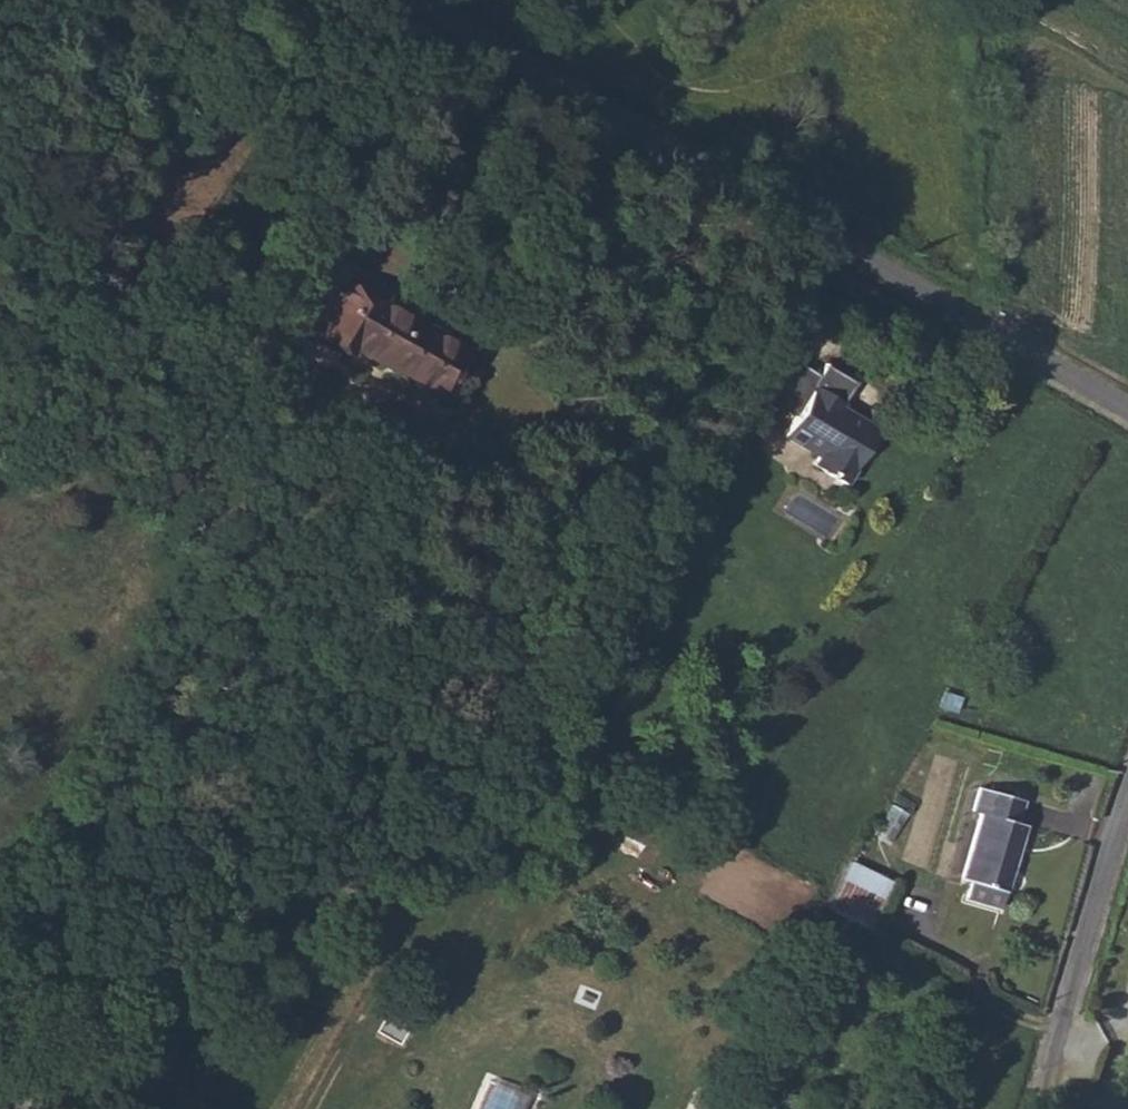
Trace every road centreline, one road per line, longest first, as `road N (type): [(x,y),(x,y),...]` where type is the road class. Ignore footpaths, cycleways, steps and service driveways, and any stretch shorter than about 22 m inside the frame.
road 1 (tertiary): [(1127,410),(414,0)]
road 2 (unclassified): [(1037,1108),(1127,800)]

